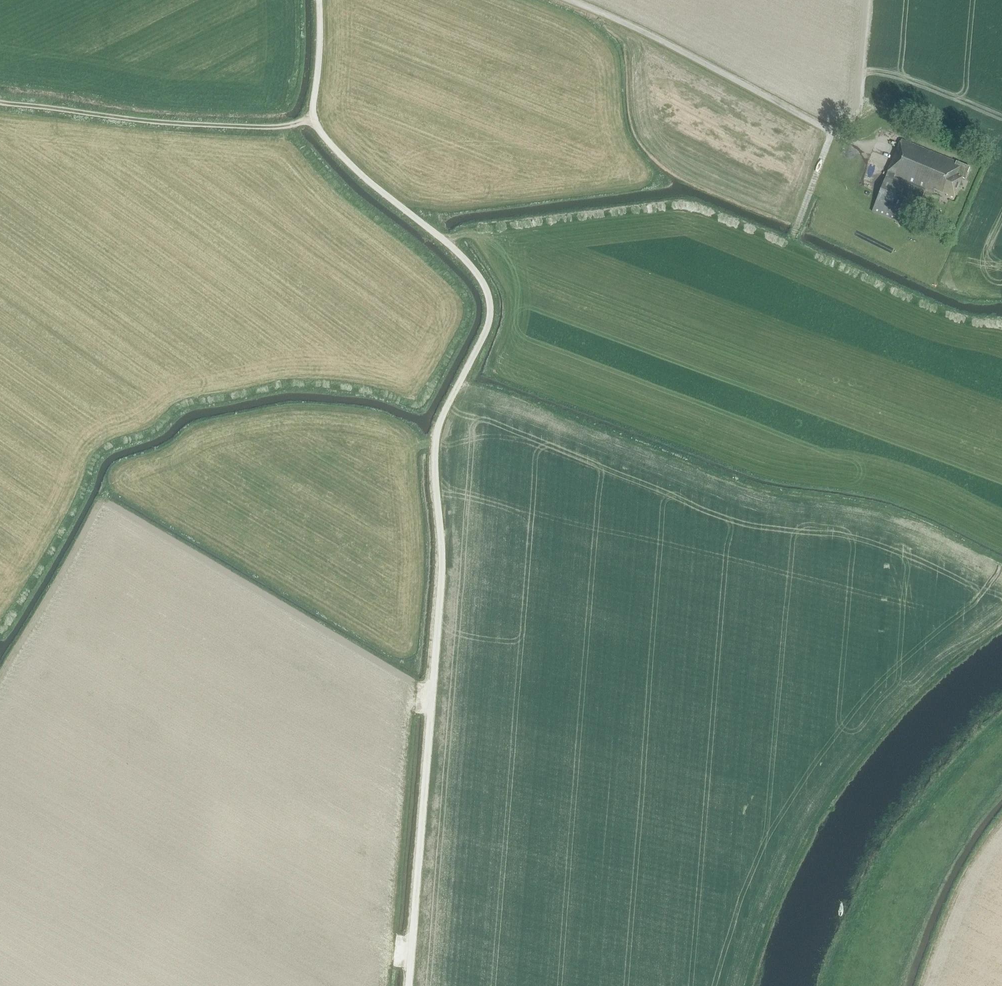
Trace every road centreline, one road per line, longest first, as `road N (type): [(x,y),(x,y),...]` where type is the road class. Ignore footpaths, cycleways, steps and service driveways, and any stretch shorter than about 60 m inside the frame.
road 1 (track): [(319,0),(316,125),(360,174),(456,250),(490,303),(487,327),(436,439),(442,571),(408,985)]
road 2 (track): [(313,117),(231,126),(0,102)]

